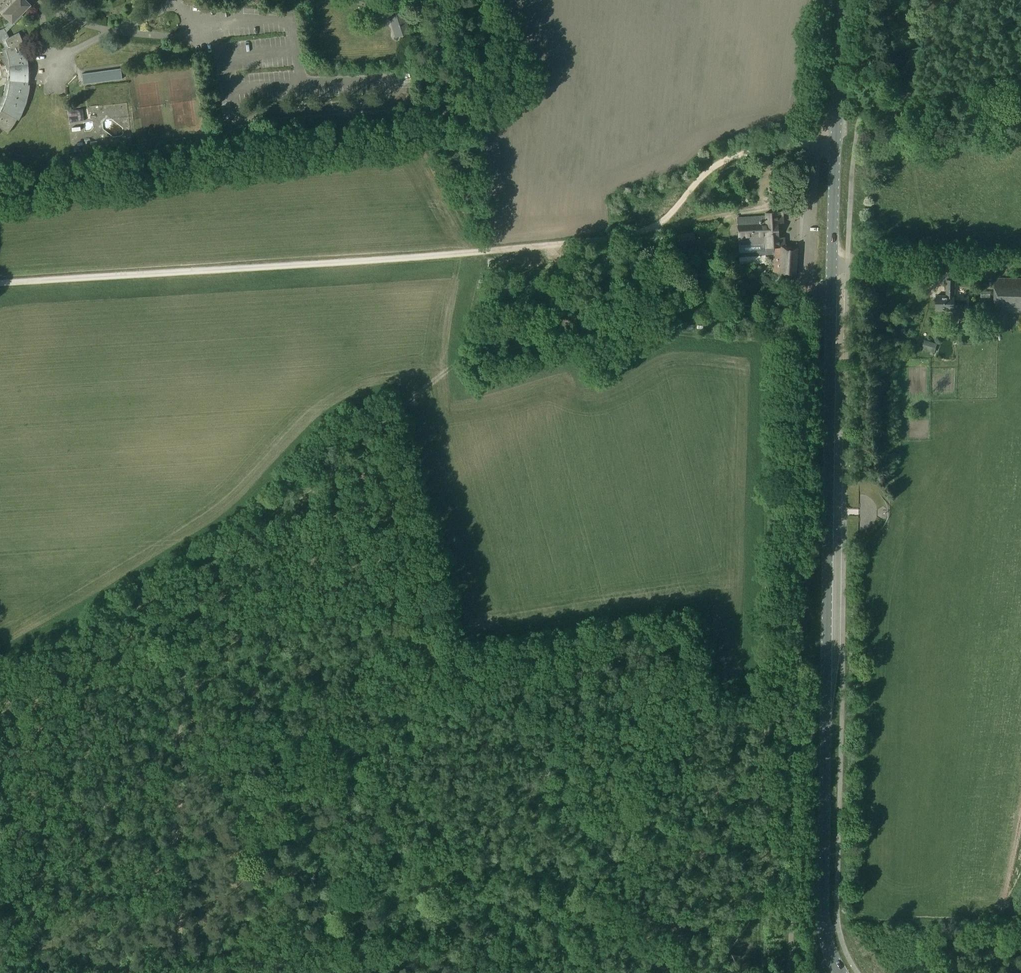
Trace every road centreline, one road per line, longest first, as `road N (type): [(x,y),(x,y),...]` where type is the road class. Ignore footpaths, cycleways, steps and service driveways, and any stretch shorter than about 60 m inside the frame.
road 1 (tertiary): [(837,972),(823,912),(835,162),(847,0)]
road 2 (track): [(0,283),(606,240),(660,224),(723,161),(824,143)]
road 3 (track): [(660,224),(770,207),(812,189)]

